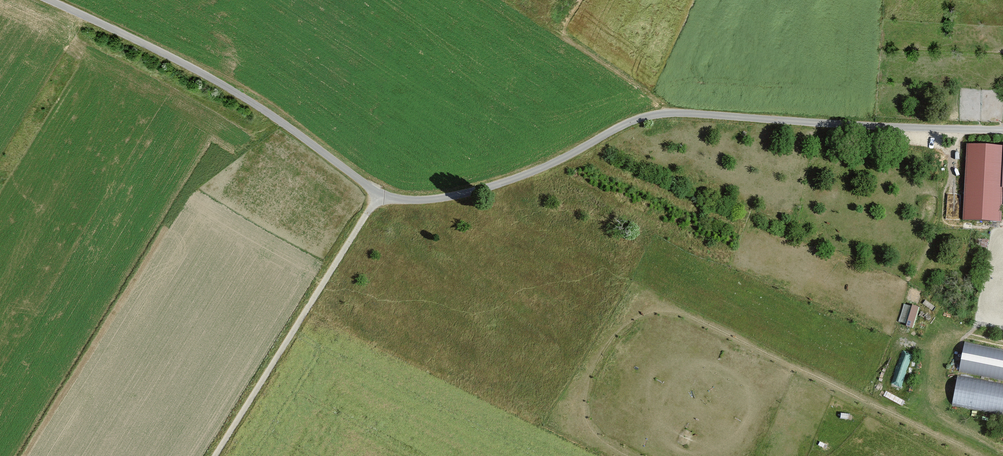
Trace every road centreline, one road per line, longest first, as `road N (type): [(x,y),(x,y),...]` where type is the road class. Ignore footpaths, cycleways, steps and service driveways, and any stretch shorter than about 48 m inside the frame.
road 1 (track): [(1002,134),(653,119),(502,190),(428,206),(380,201),(268,115),(42,0)]
road 2 (track): [(380,201),(214,455)]
road 3 (track): [(921,133),(953,178),(958,233),(1002,234)]

